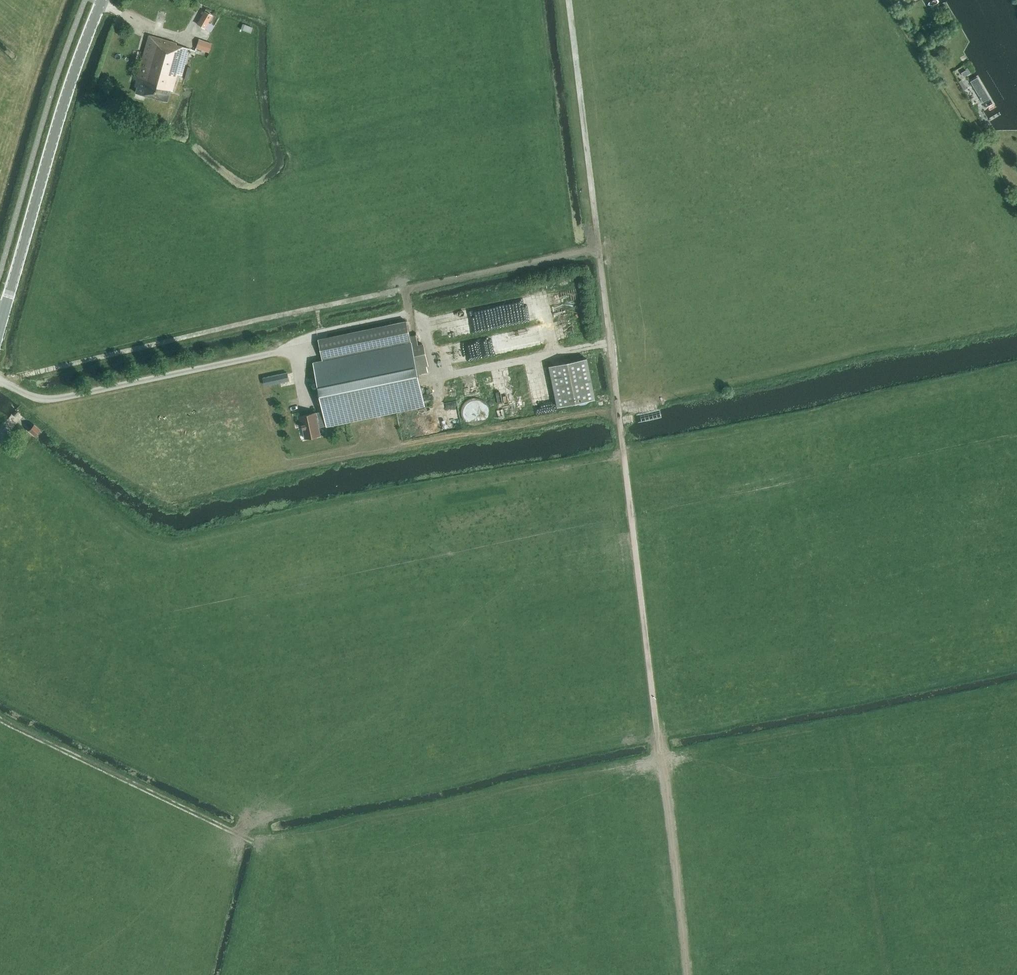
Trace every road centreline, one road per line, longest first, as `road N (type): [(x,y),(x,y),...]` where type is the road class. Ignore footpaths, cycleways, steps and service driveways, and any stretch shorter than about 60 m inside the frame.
road 1 (track): [(569,0),(660,753)]
road 2 (track): [(6,383),(261,318),(599,247)]
road 3 (track): [(293,349),(317,334),(411,314),(427,333),(436,378),(611,342)]
road 4 (secondary): [(0,326),(101,0)]
road 5 (track): [(253,841),(0,719)]
road 6 (track): [(688,974),(660,753)]

